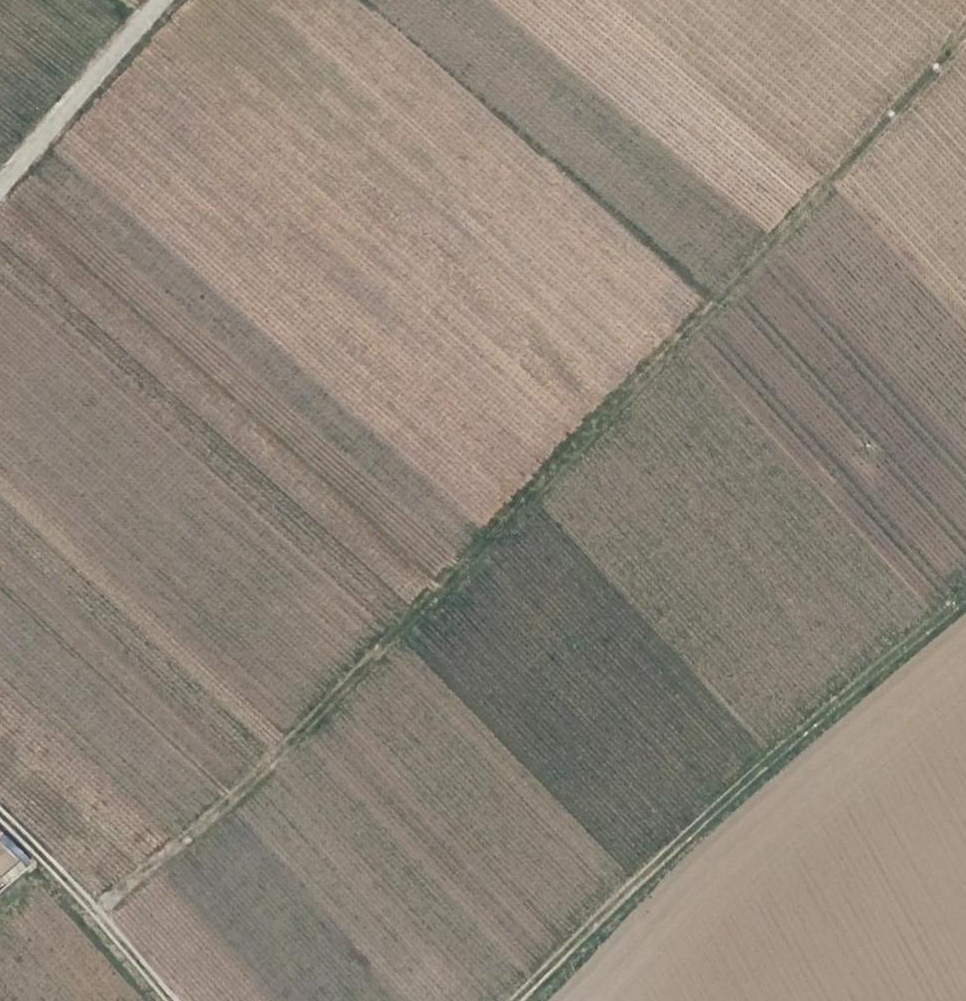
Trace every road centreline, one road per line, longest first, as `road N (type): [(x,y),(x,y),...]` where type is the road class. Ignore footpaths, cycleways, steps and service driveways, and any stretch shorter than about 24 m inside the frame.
road 1 (track): [(101,910),(313,726),(965,30)]
road 2 (track): [(517,1000),(965,601)]
road 3 (unclassified): [(170,0),(0,198)]
road 4 (track): [(177,1000),(101,910),(0,812)]

